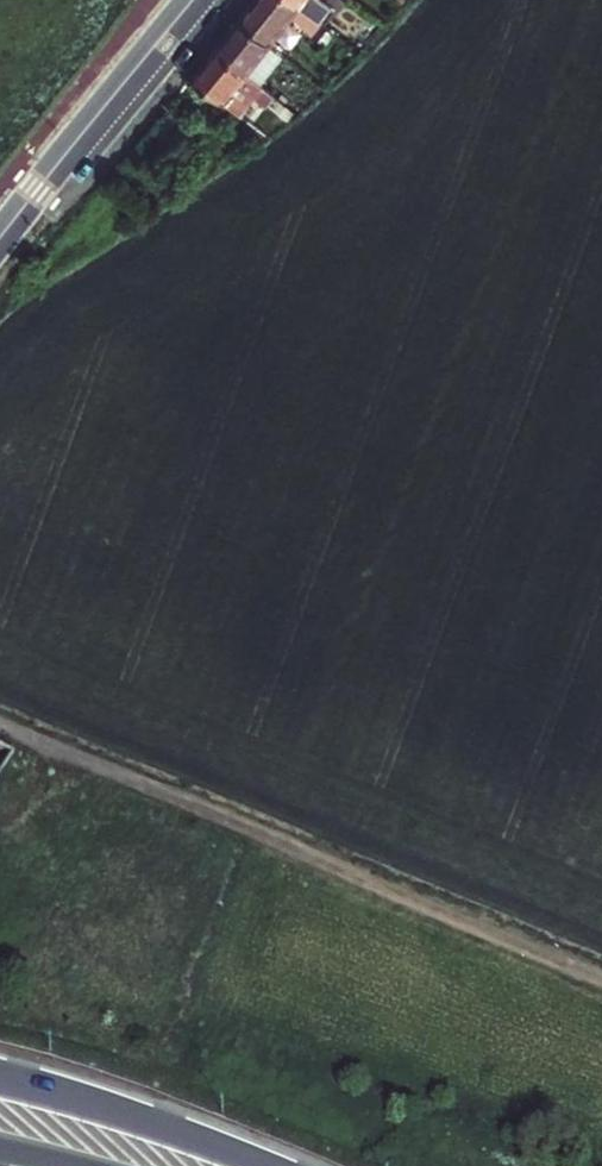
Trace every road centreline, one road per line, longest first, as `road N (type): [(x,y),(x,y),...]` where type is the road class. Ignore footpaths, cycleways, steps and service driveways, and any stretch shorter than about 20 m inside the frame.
road 1 (track): [(601,983),(0,727)]
road 2 (tertiary): [(0,236),(193,0)]
road 3 (trunk): [(273,1165),(0,1082)]

